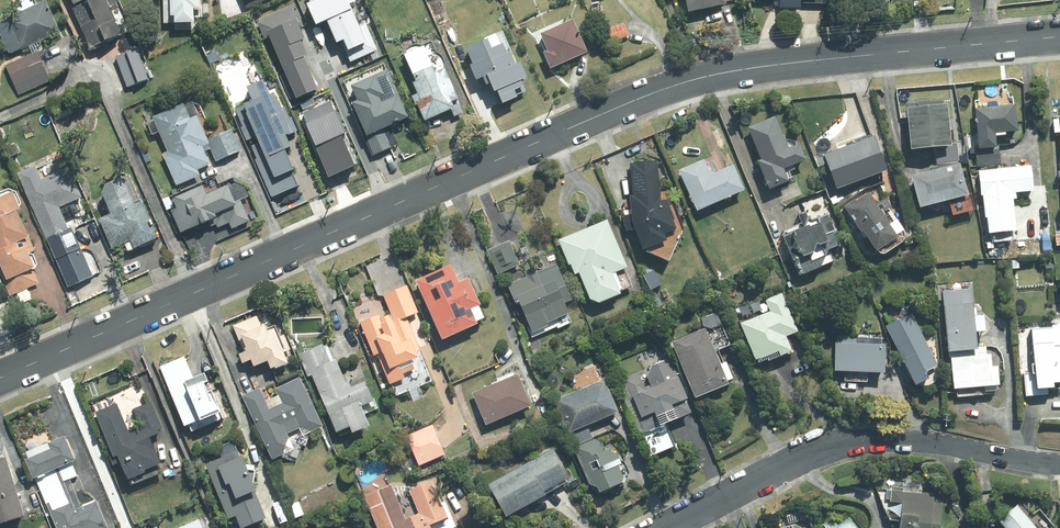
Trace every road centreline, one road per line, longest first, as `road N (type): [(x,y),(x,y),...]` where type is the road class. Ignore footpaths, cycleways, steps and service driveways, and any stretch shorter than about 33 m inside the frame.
road 1 (tertiary): [(195,291),(447,175),(681,83),(746,69),(1059,40)]
road 2 (residential): [(1059,464),(911,439),(861,439),(807,453),(660,527)]
road 3 (residential): [(195,291),(101,73)]
road 4 (tertiary): [(0,376),(195,291)]

